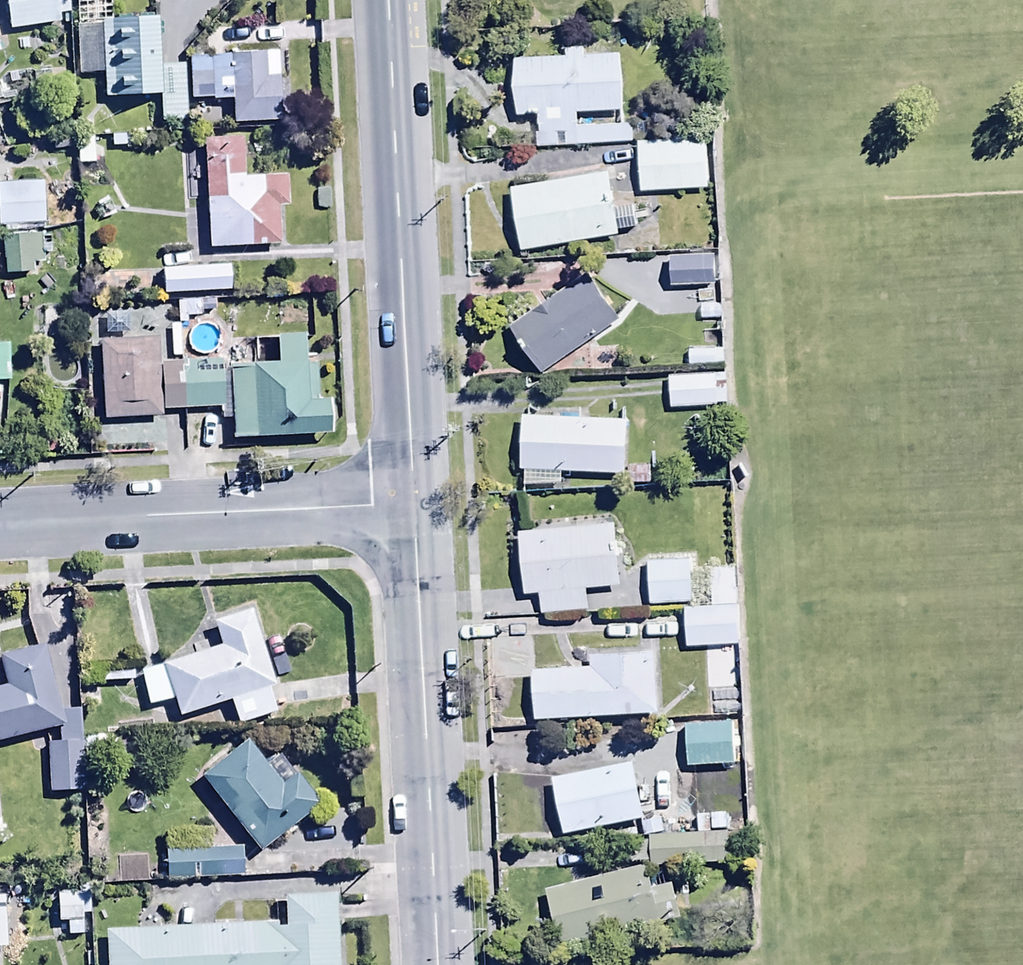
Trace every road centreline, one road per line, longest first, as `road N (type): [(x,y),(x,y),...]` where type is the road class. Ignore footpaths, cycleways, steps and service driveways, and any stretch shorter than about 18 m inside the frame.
road 1 (secondary): [(412,507),(386,0)]
road 2 (secondary): [(435,964),(412,507)]
road 3 (residential): [(412,507),(0,527)]

